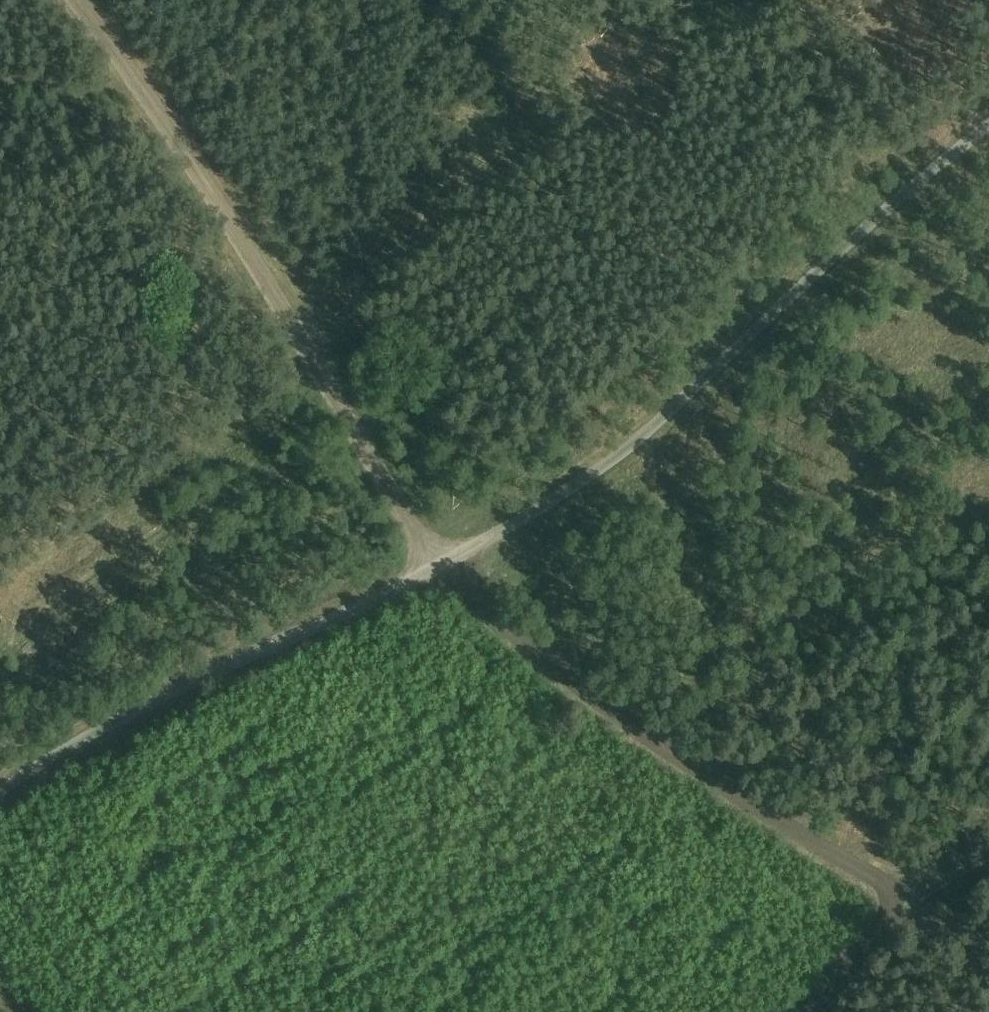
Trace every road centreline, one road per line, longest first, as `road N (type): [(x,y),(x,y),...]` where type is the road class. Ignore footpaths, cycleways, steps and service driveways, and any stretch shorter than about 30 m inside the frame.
road 1 (unclassified): [(0,789),(106,720),(472,544),(575,481),(988,128)]

